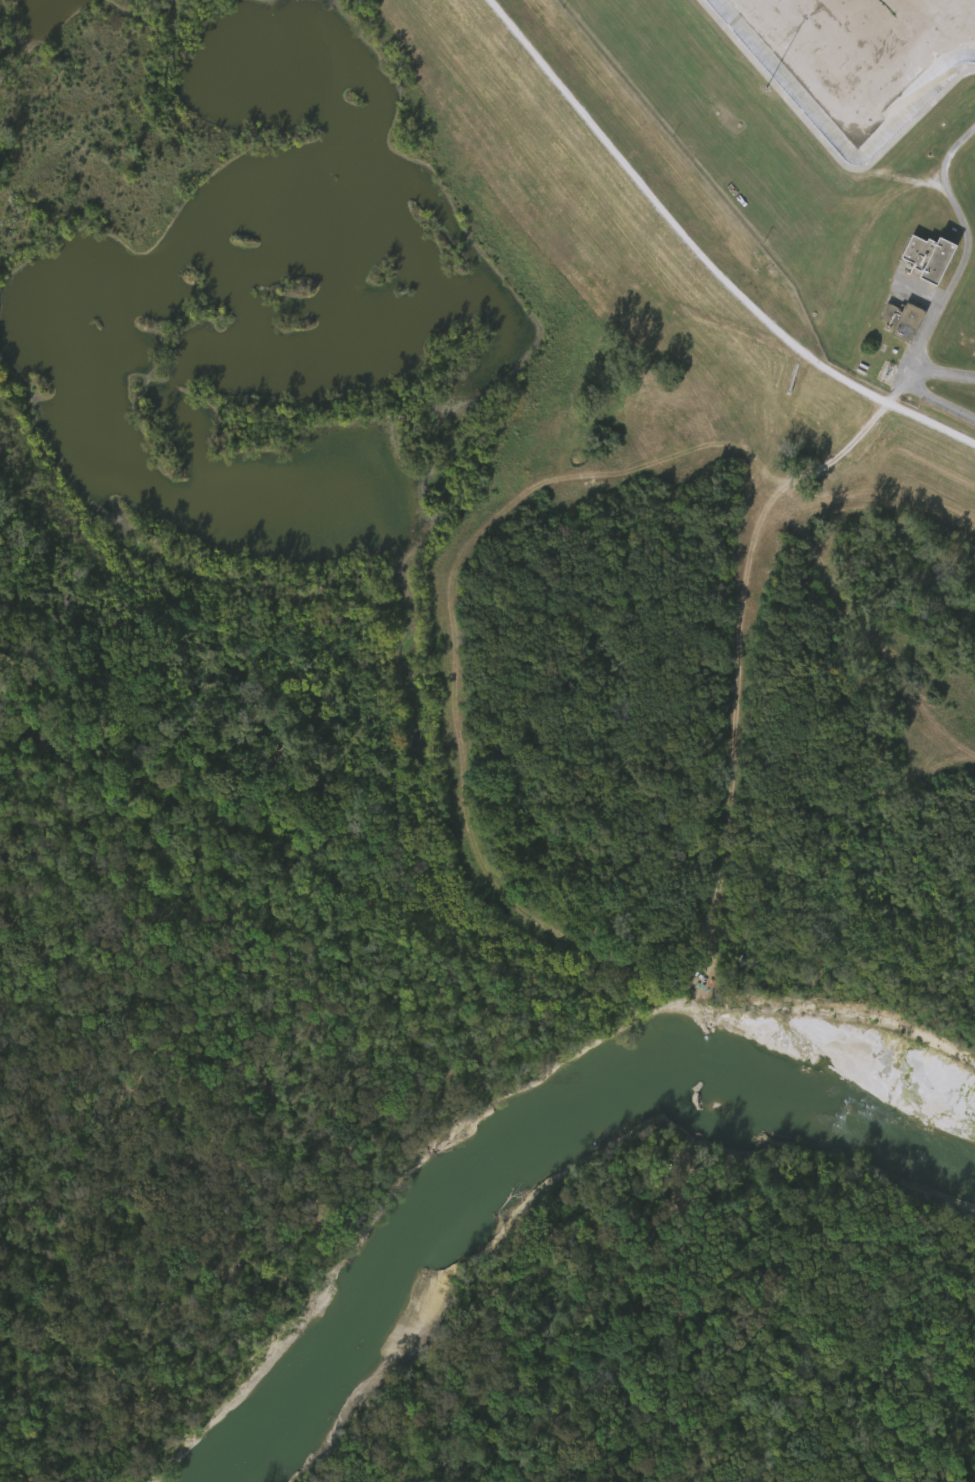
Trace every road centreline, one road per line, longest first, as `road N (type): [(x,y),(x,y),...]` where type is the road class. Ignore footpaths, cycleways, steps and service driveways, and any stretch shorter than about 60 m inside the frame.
road 1 (residential): [(974,448),(855,387),(737,292),(493,0)]

